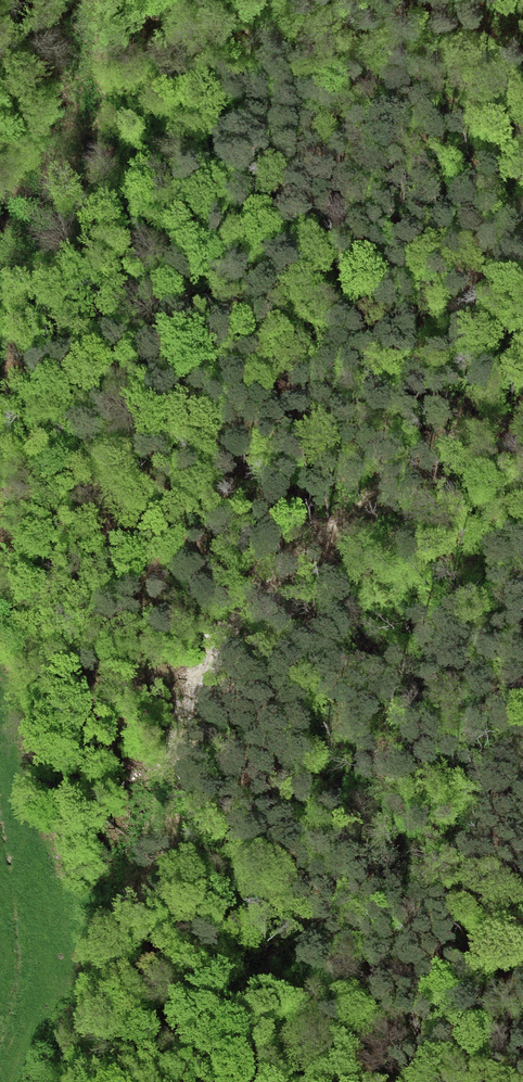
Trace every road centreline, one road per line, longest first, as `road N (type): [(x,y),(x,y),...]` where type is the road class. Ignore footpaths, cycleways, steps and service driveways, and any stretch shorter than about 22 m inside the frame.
road 1 (track): [(0,880),(9,895),(83,932),(115,927),(160,829),(180,751),(247,614),(427,462),(522,416)]
road 2 (track): [(0,367),(81,190),(92,131),(94,0)]
road 3 (track): [(43,915),(0,673)]

